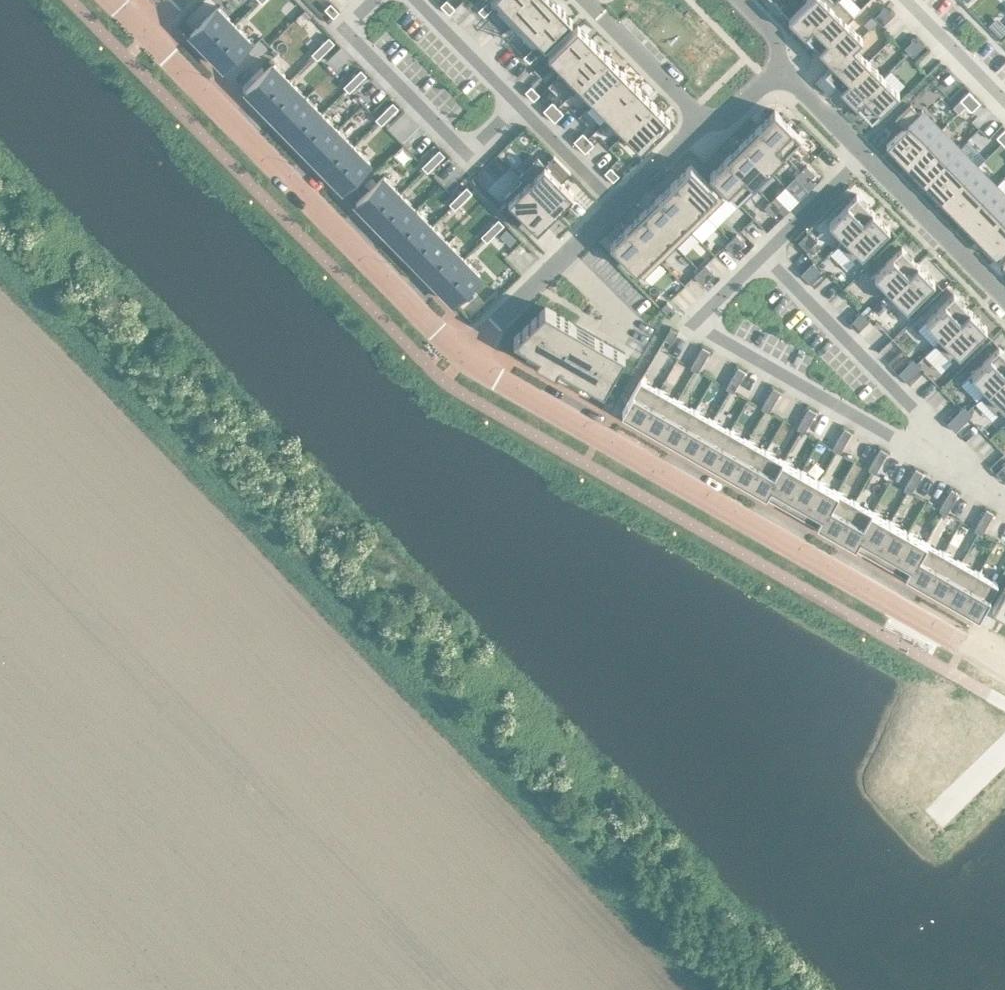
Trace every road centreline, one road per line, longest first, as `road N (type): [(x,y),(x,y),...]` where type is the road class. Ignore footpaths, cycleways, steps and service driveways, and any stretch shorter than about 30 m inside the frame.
road 1 (residential): [(463,351),(1004,664)]
road 2 (residential): [(141,30),(463,351)]
road 3 (residential): [(760,249),(704,304),(701,316),(710,328),(888,430),(949,454)]
road 4 (residential): [(949,454),(909,402),(760,249)]
road 5 (residential): [(463,351),(613,193)]
road 6 (residential): [(362,0),(352,9),(352,33),(449,134),(477,134)]
road 7 (residential): [(1004,295),(862,149)]
road 8 (residential): [(588,0),(689,104),(695,120)]
road 9 (residential): [(862,149),(760,249)]
road 10 (residential): [(515,97),(613,193)]
road 11 (residential): [(515,97),(419,0)]
road 12 (residential): [(862,149),(776,62)]

